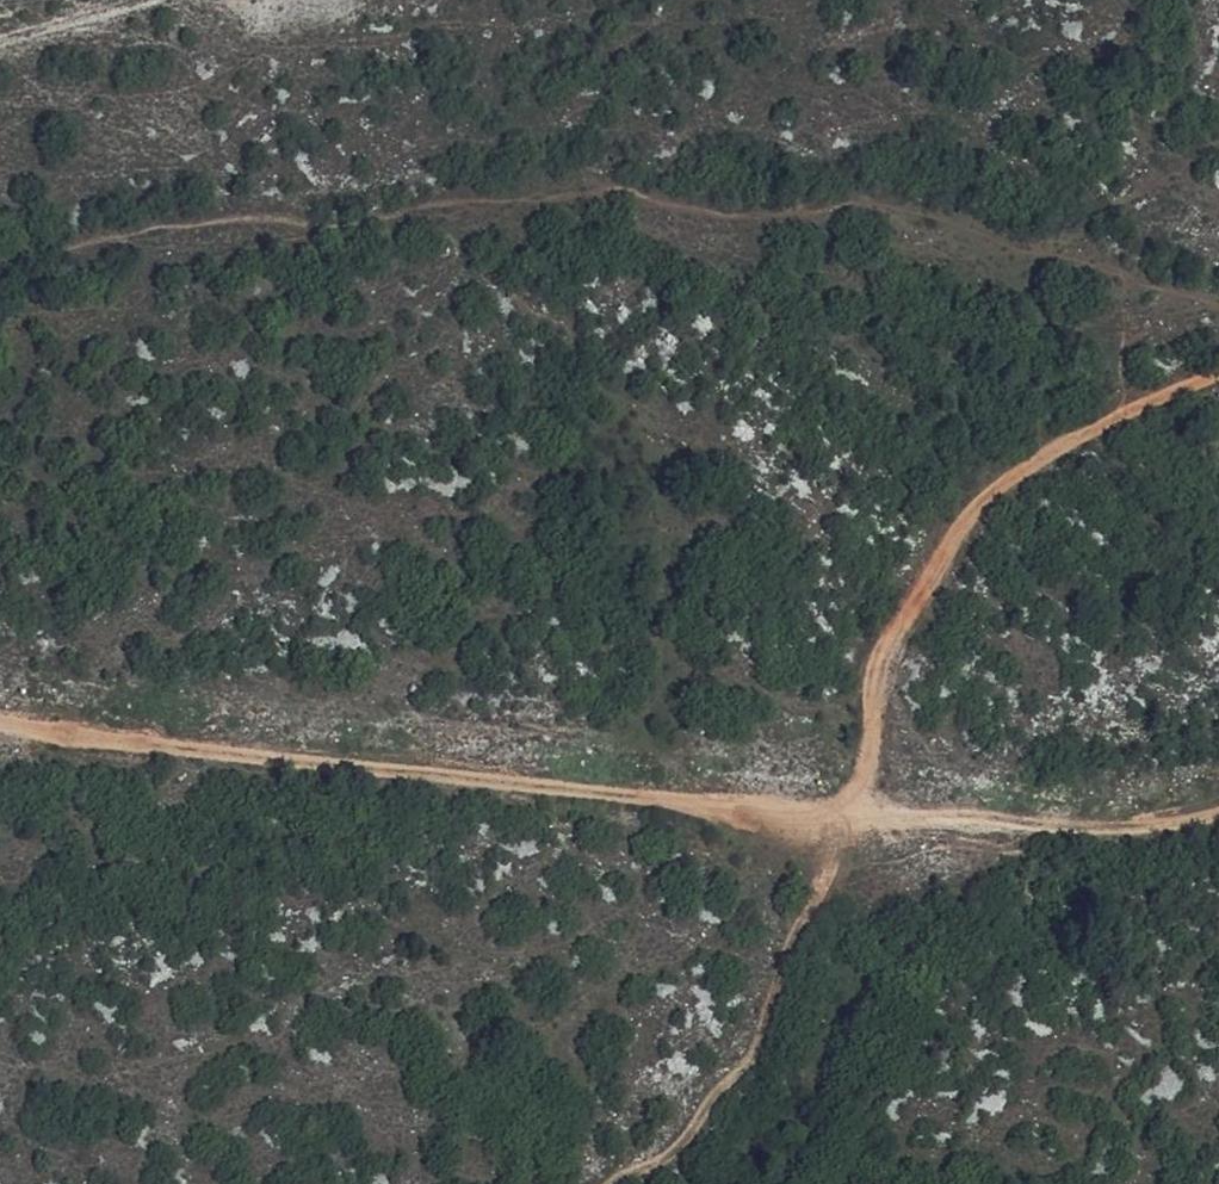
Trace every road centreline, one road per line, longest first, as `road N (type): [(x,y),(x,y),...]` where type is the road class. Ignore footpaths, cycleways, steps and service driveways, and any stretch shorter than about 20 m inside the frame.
road 1 (track): [(0,723),(1042,832),(1218,814)]
road 2 (track): [(1218,375),(1105,424),(970,524),(891,671),(860,811),(786,971),(762,1057),(723,1091),(702,1130),(627,1183)]

